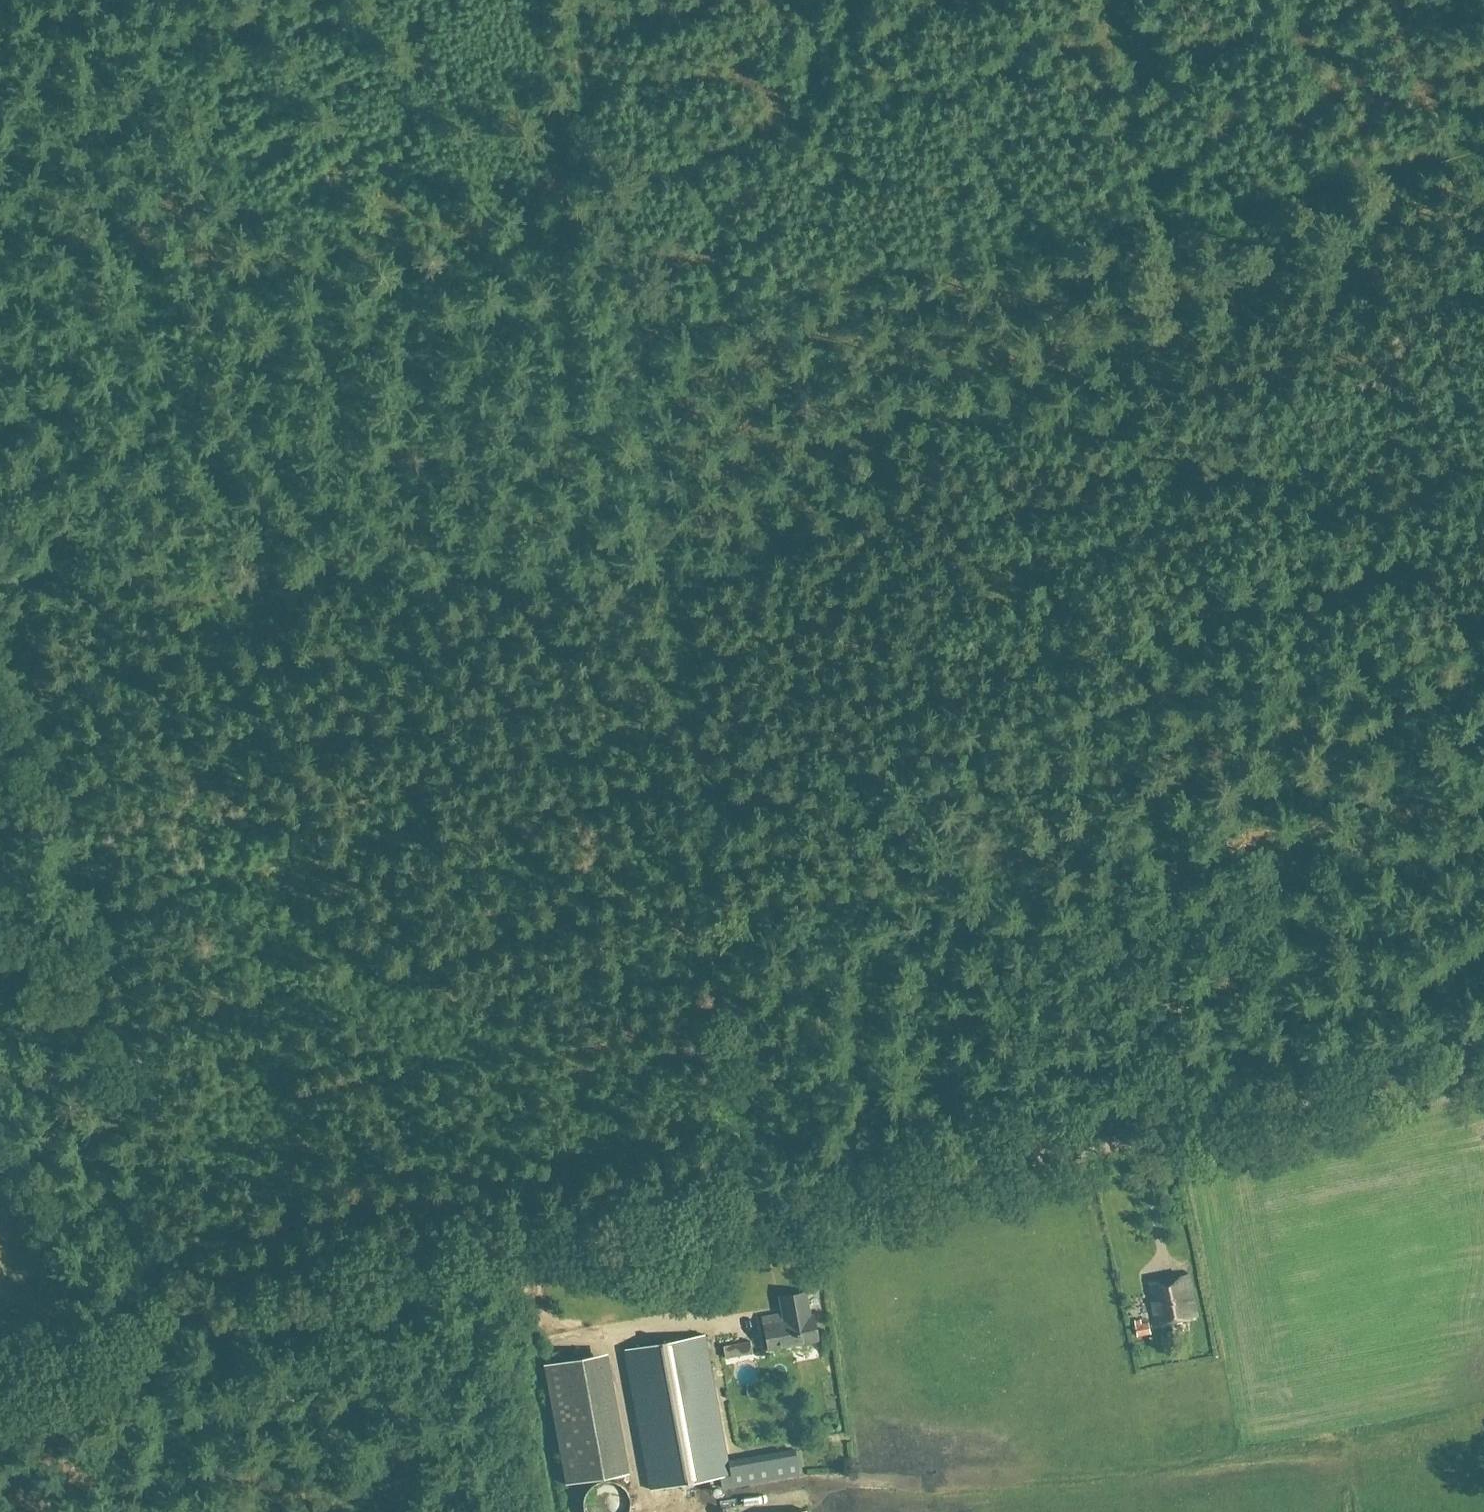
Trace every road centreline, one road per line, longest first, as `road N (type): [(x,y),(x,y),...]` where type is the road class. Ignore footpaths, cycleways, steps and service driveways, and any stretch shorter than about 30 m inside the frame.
road 1 (track): [(0,1374),(1483,1068)]
road 2 (track): [(0,457),(170,1339)]
road 3 (track): [(637,331),(713,784),(705,882),(768,1214)]
road 4 (track): [(1483,158),(637,331)]
road 5 (track): [(637,331),(574,0)]
road 6 (track): [(1103,0),(1152,225)]

